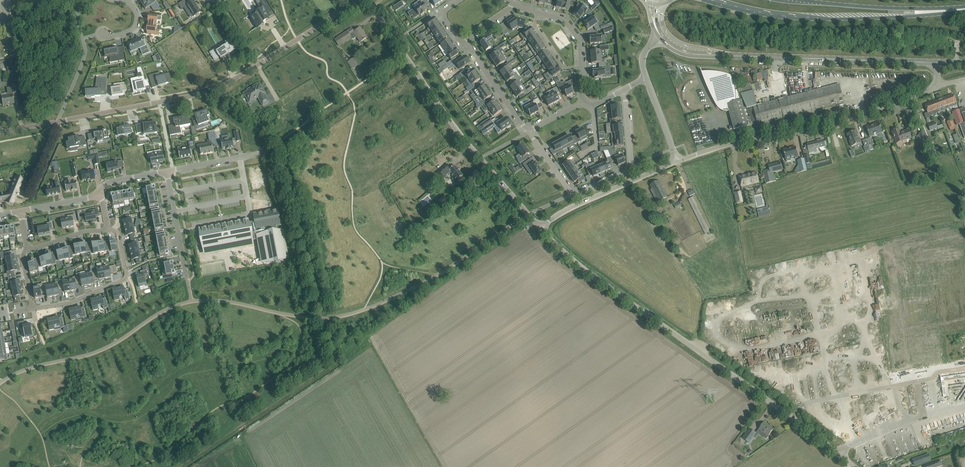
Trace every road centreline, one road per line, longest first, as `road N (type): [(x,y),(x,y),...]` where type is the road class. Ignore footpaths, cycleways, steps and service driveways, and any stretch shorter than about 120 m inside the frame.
road 1 (unclassified): [(854,466),(579,265),(541,228)]
road 2 (unclassified): [(0,132),(210,92),(358,0)]
road 3 (unclassified): [(541,228),(448,119),(369,0)]
road 4 (primary): [(707,0),(811,19),(962,9)]
road 5 (unclassified): [(691,157),(937,87)]
road 6 (tertiary): [(937,63),(710,55)]
road 7 (residential): [(529,131),(572,194),(628,172),(624,90)]
road 8 (residential): [(800,212),(920,190),(943,261)]
road 9 (residential): [(733,234),(751,343),(823,335)]
road 10 (primary): [(962,9),(791,0)]
road 11 (residential): [(529,131),(443,13),(460,0)]
road 12 (unclassified): [(541,228),(677,162)]
road 13 (residential): [(33,308),(77,301),(124,278),(112,230)]
road 14 (residential): [(823,335),(897,340),(953,325)]
road 15 (residential): [(952,320),(860,321),(823,335)]
road 16 (residential): [(817,272),(943,261)]

